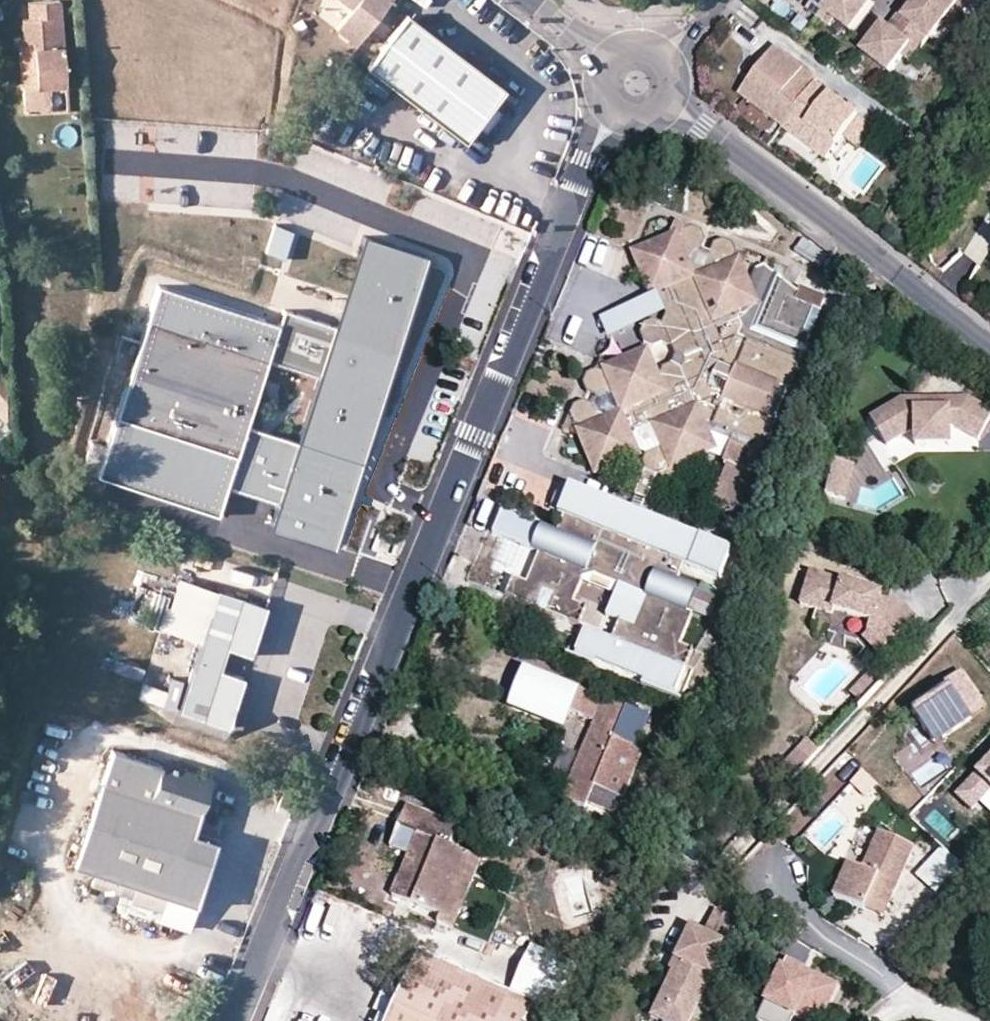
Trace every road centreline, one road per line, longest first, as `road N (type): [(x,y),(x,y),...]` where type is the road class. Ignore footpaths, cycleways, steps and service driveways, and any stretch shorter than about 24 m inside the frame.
road 1 (residential): [(615,113),(231,1020)]
road 2 (tertiary): [(662,107),(750,161),(989,339)]
road 3 (track): [(989,584),(728,863)]

